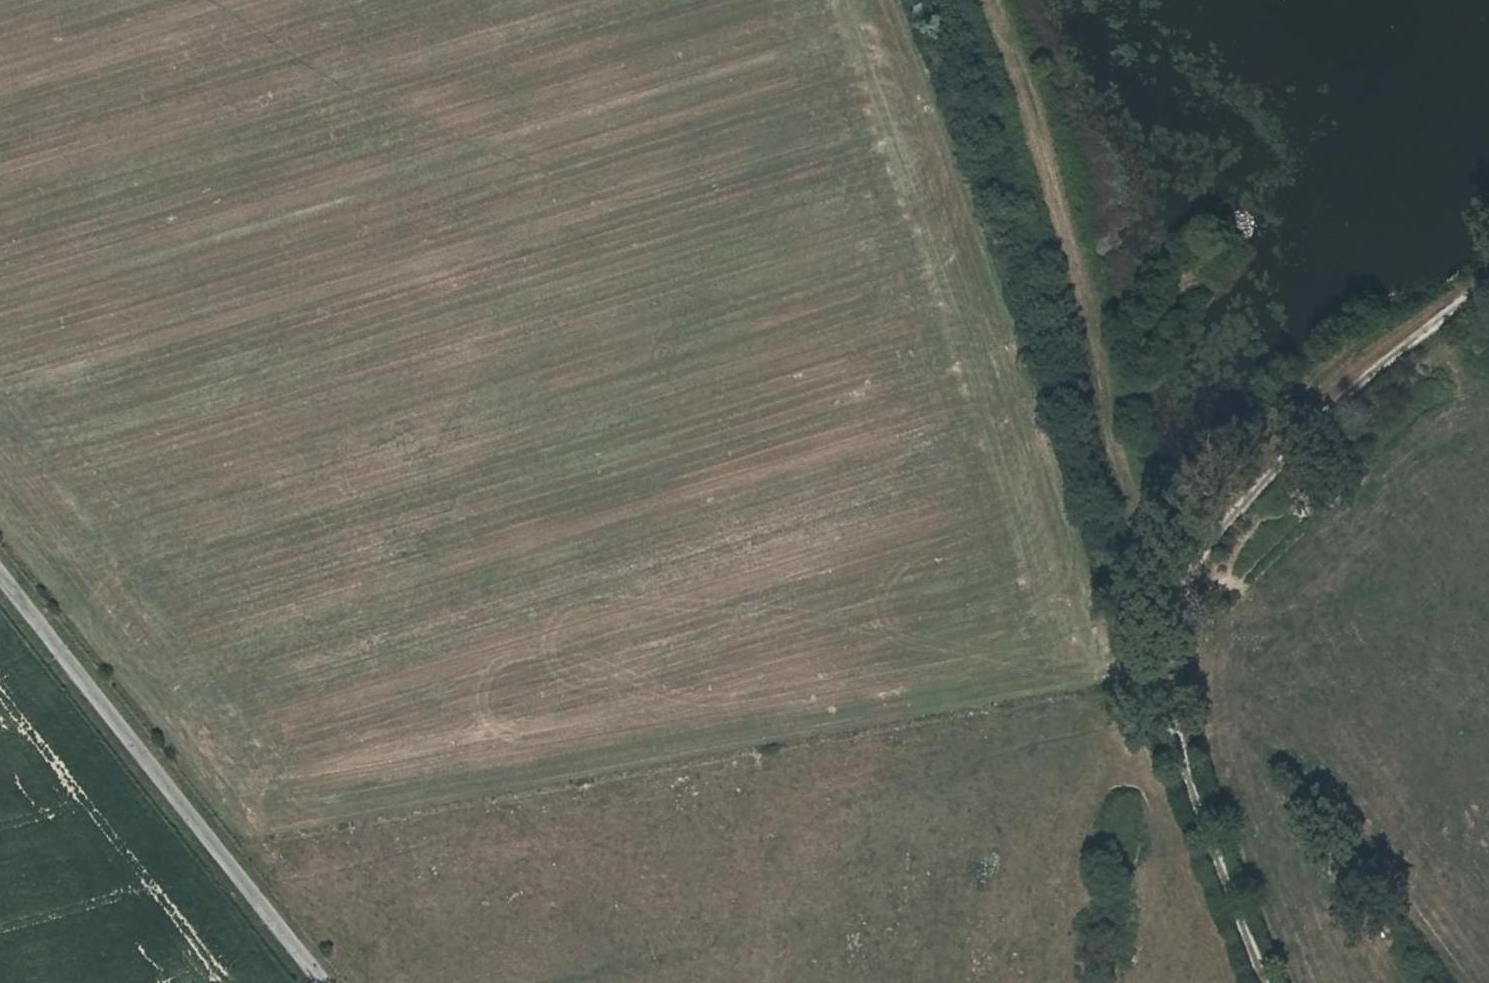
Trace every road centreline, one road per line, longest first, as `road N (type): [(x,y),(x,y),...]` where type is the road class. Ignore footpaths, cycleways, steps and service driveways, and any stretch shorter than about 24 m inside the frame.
road 1 (track): [(1488,283),(1377,371),(1293,459),(1223,547),(1198,611),(1180,747),(1266,982)]
road 2 (unclassified): [(322,982),(0,571)]

